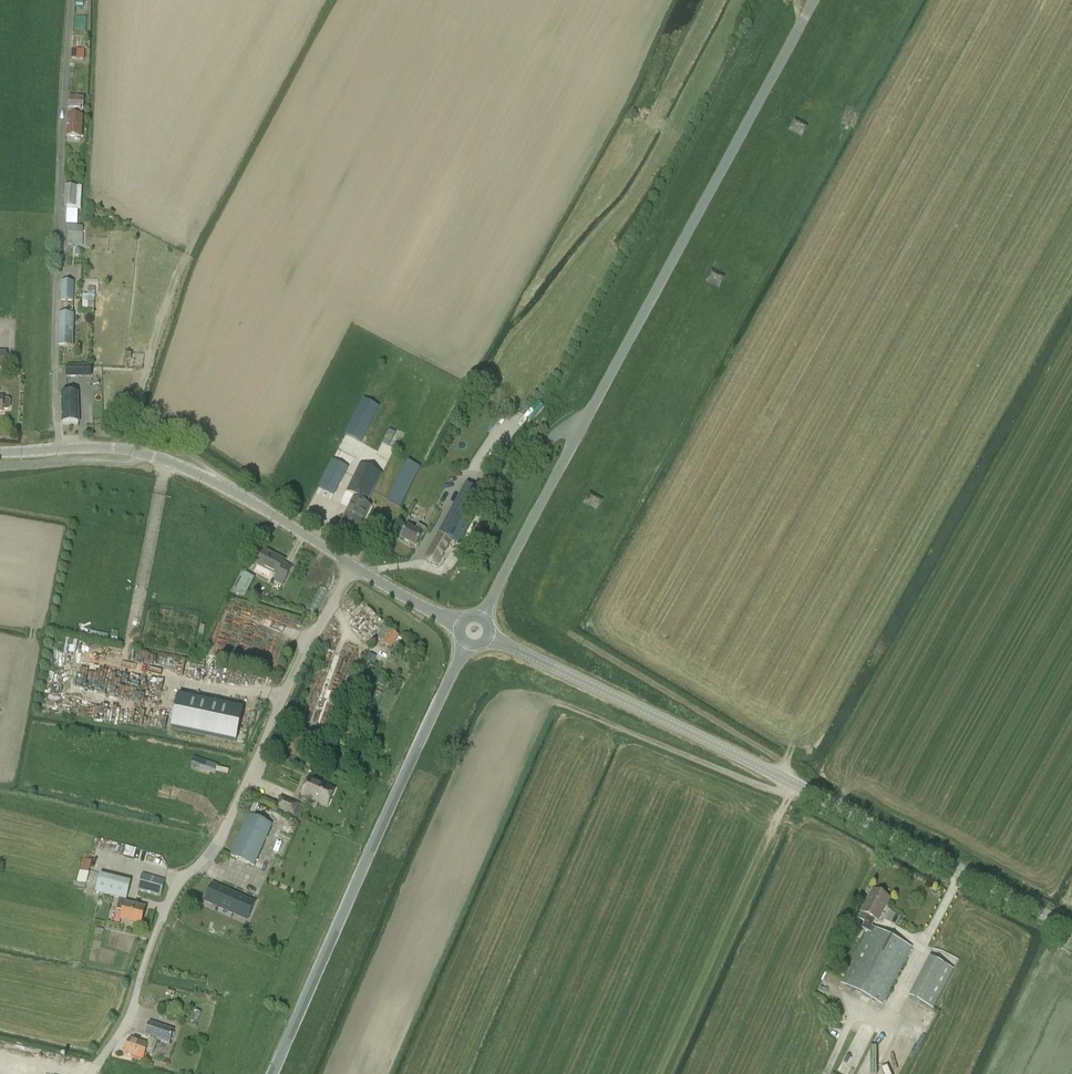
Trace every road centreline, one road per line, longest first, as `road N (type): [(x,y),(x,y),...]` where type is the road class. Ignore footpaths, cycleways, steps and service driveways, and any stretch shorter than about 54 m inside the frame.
road 1 (unclassified): [(480,618),(815,0)]
road 2 (unclassified): [(1071,928),(789,779),(487,638)]
road 3 (track): [(532,695),(778,794),(789,779),(786,763),(573,636),(574,627)]
road 4 (unclassified): [(104,1056),(132,1010),(165,909),(227,825),(286,690),(353,567)]
road 5 (unclassified): [(273,1073),(465,644)]
road 6 (unclassified): [(60,448),(56,286),(71,0)]
road 7 (unclassified): [(353,567),(243,496)]
road 8 (unclassified): [(460,626),(353,567)]

